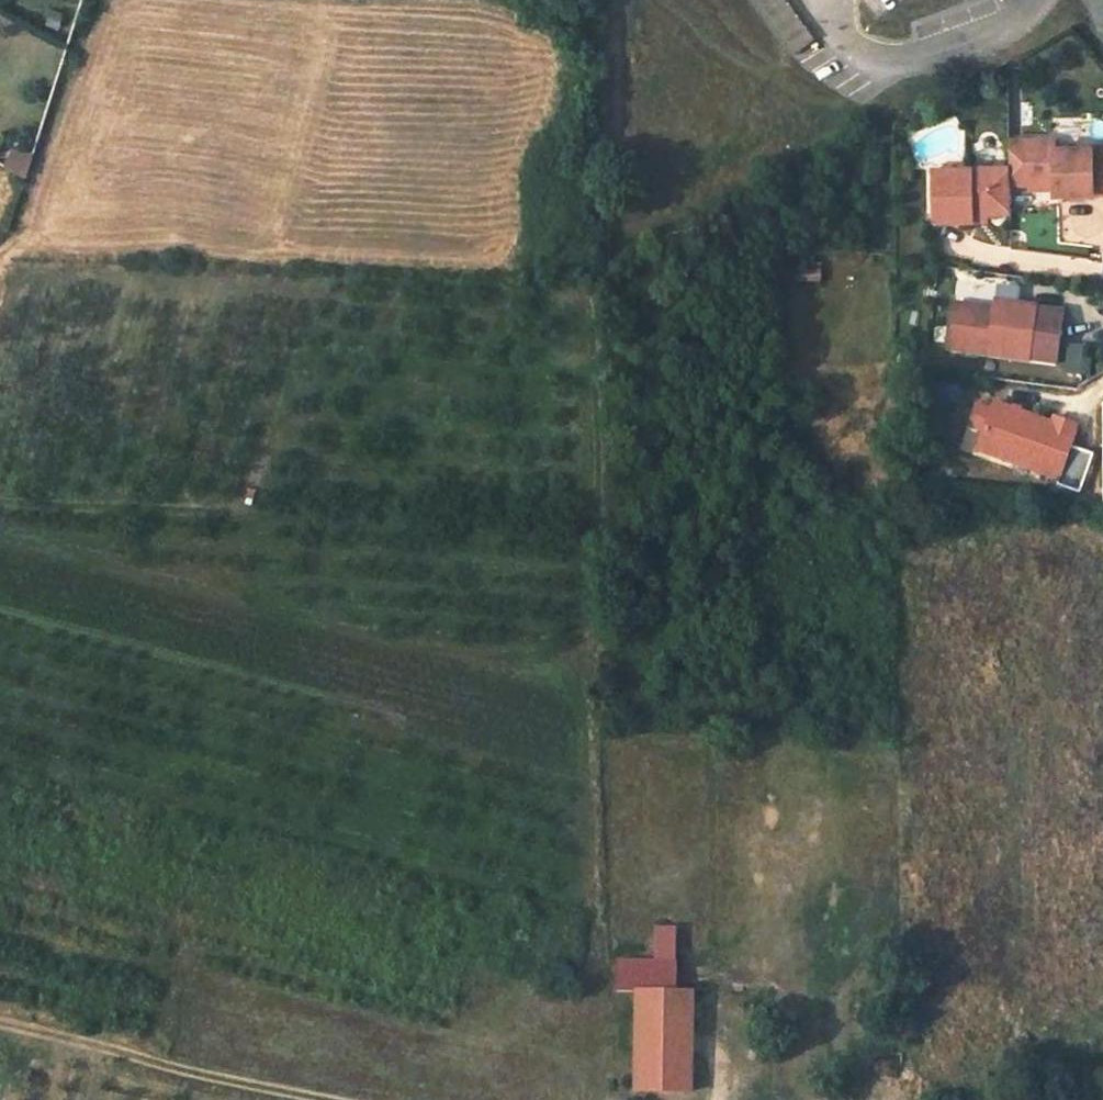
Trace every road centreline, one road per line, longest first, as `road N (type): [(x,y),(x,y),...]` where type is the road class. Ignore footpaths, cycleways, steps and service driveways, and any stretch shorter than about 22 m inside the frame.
road 1 (track): [(0,1026),(348,1099)]
road 2 (residential): [(809,0),(844,47),(905,64),(984,41),(1042,0)]

